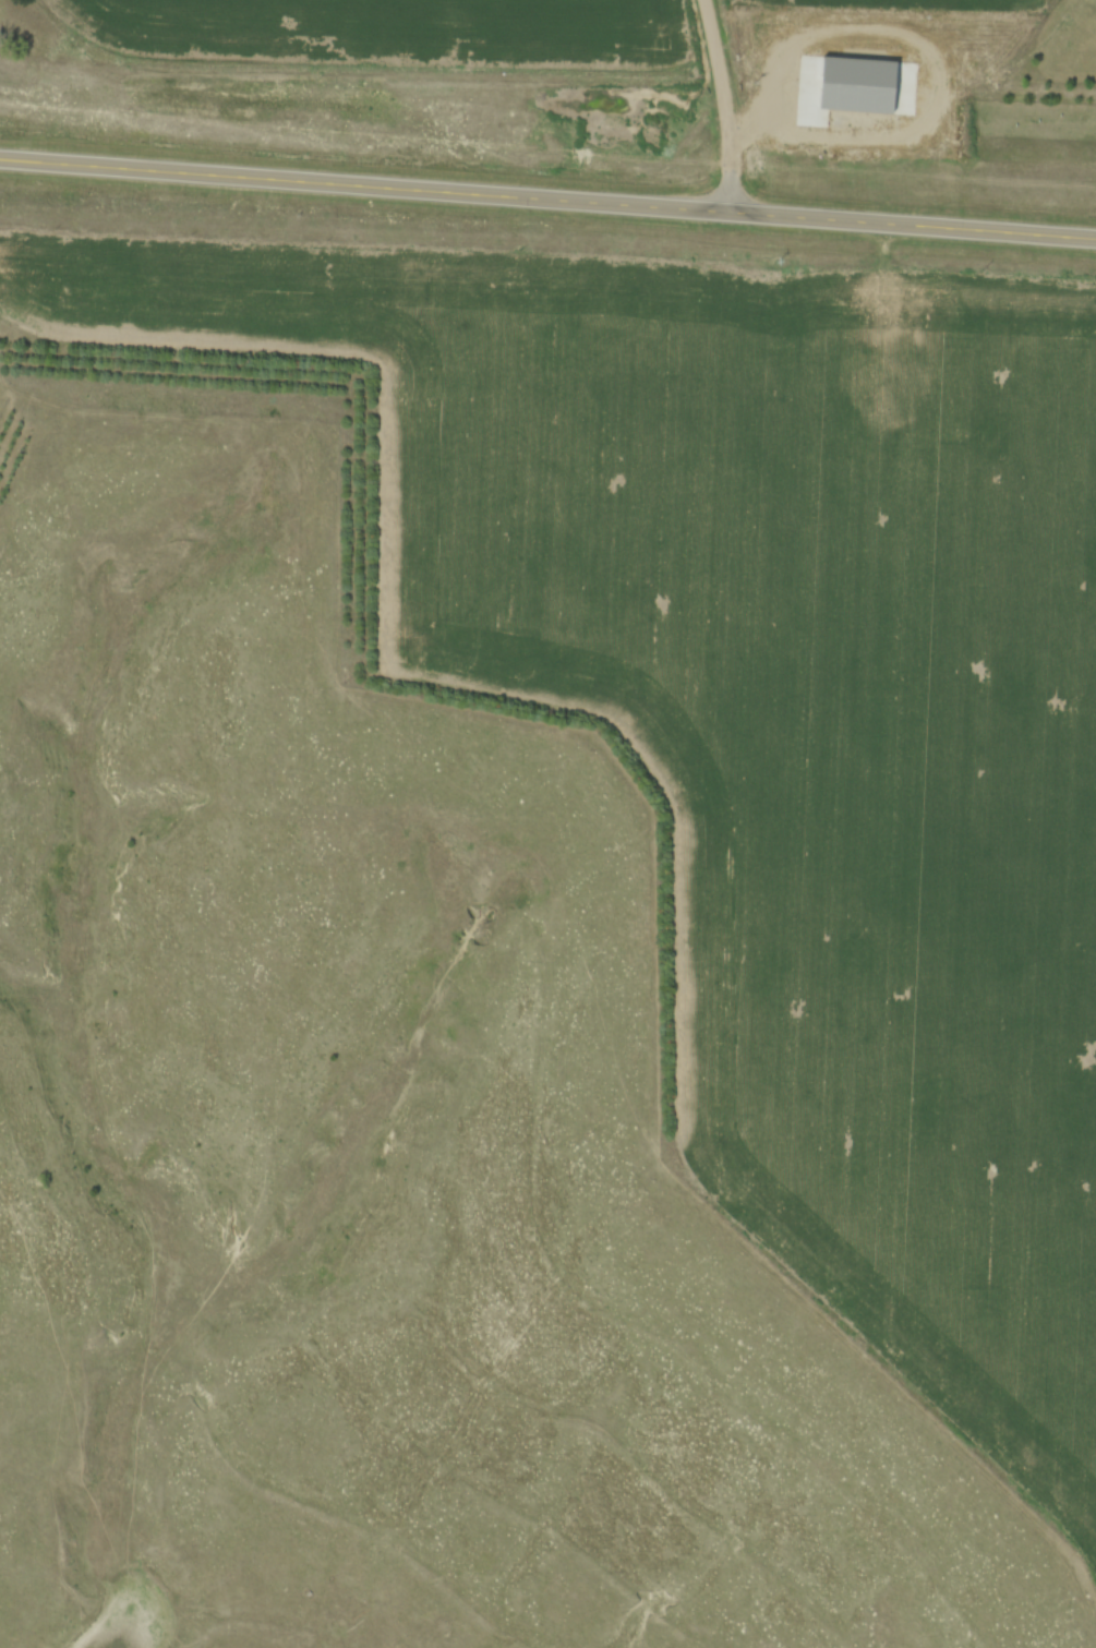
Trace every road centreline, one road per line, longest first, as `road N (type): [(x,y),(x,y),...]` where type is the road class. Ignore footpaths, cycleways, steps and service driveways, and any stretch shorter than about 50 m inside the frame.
road 1 (secondary): [(0,157),(1095,237)]

